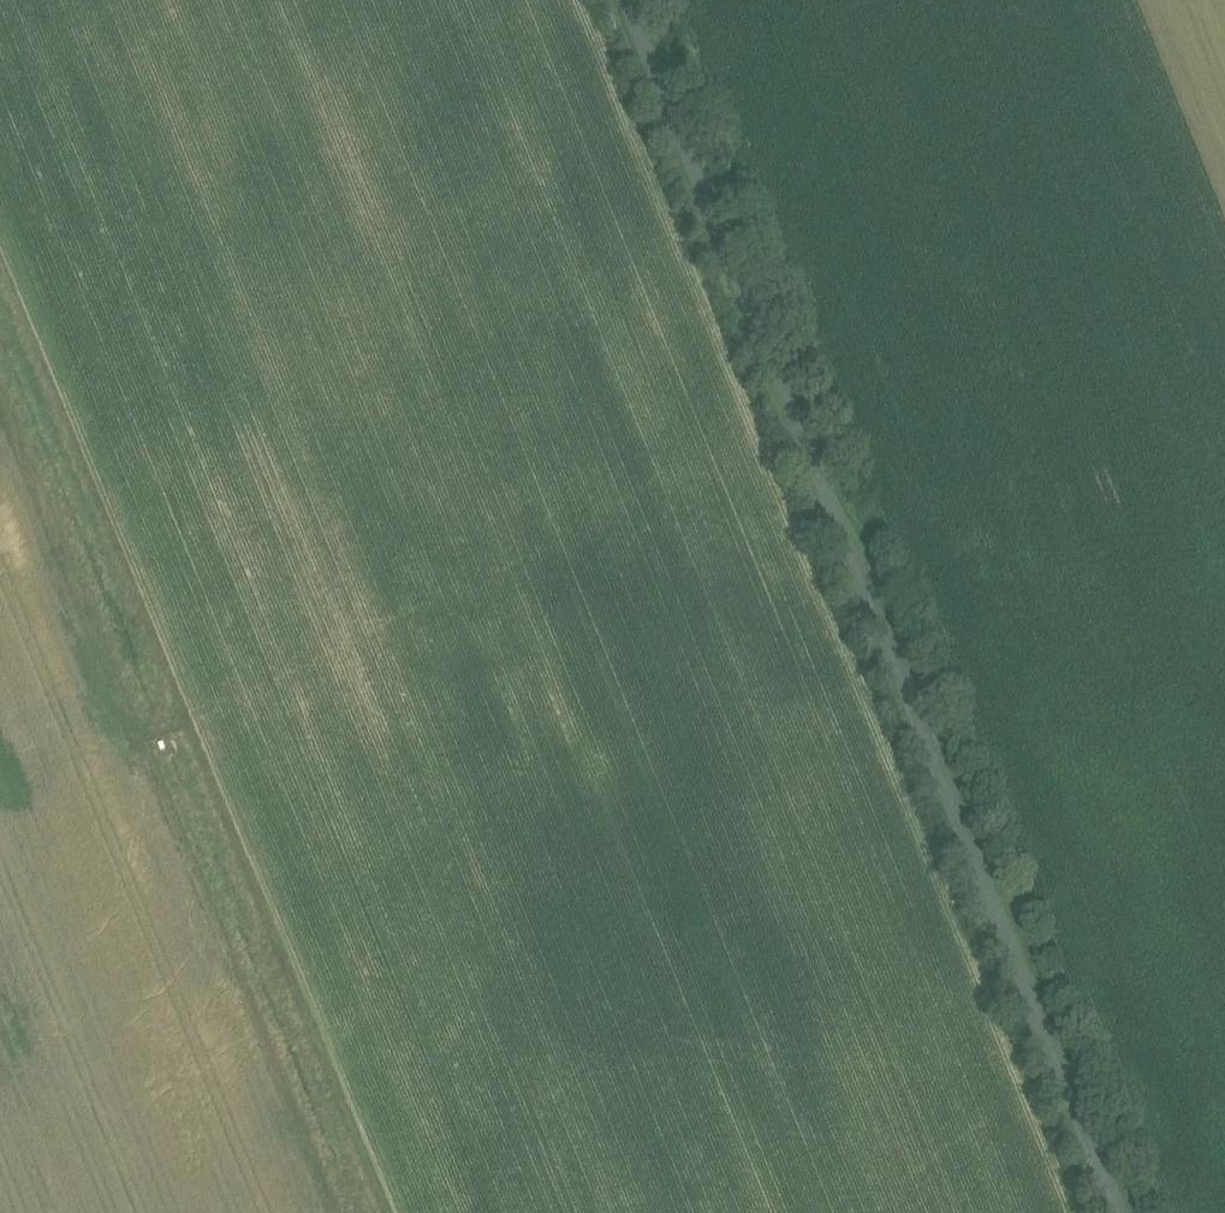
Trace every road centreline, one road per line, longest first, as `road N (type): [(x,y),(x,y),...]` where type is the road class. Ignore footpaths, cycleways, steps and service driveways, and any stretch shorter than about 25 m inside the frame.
road 1 (unclassified): [(1123,1212),(633,0)]

